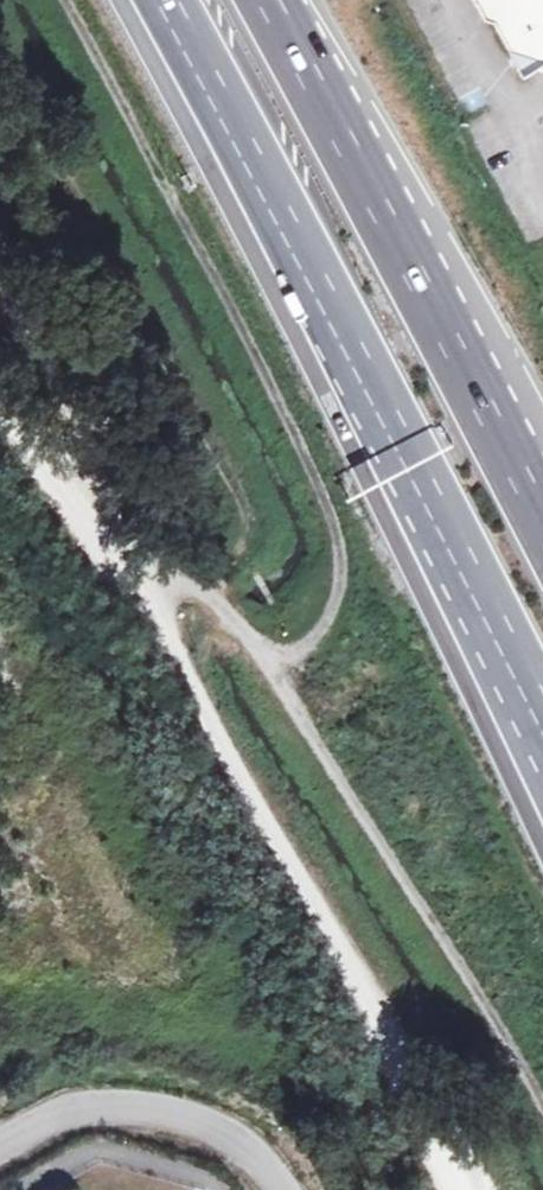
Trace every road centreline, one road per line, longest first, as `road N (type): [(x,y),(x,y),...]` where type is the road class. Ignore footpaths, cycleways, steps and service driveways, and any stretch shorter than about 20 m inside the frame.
road 1 (motorway): [(164,0),(542,726)]
road 2 (track): [(116,566),(163,550),(224,609),(542,1111)]
road 3 (motorway): [(542,522),(278,0)]

